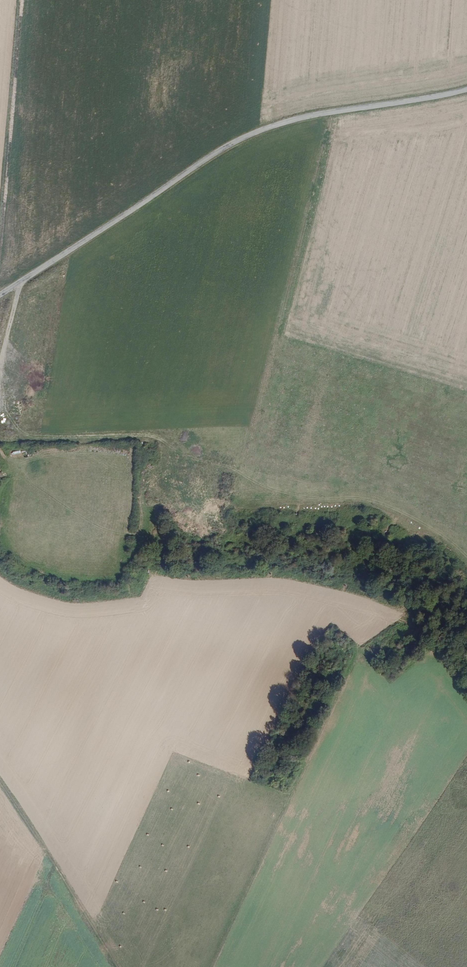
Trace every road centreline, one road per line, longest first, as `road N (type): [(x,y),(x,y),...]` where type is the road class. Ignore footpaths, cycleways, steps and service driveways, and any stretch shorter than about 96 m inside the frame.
road 1 (tertiary): [(466,90),(262,129),(0,296)]
road 2 (track): [(0,791),(118,966)]

